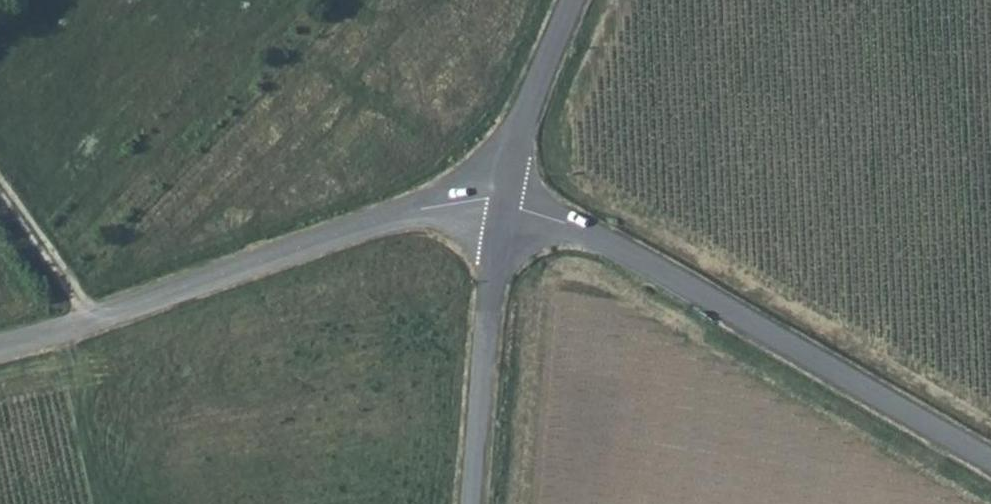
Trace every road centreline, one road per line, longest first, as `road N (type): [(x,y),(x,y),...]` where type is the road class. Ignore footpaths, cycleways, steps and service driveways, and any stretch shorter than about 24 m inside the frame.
road 1 (residential): [(990,462),(598,235),(505,201)]
road 2 (residential): [(505,201),(414,208),(95,322),(0,346)]
road 3 (residential): [(505,201),(473,503)]
road 4 (residential): [(505,201),(524,116),(573,0)]

